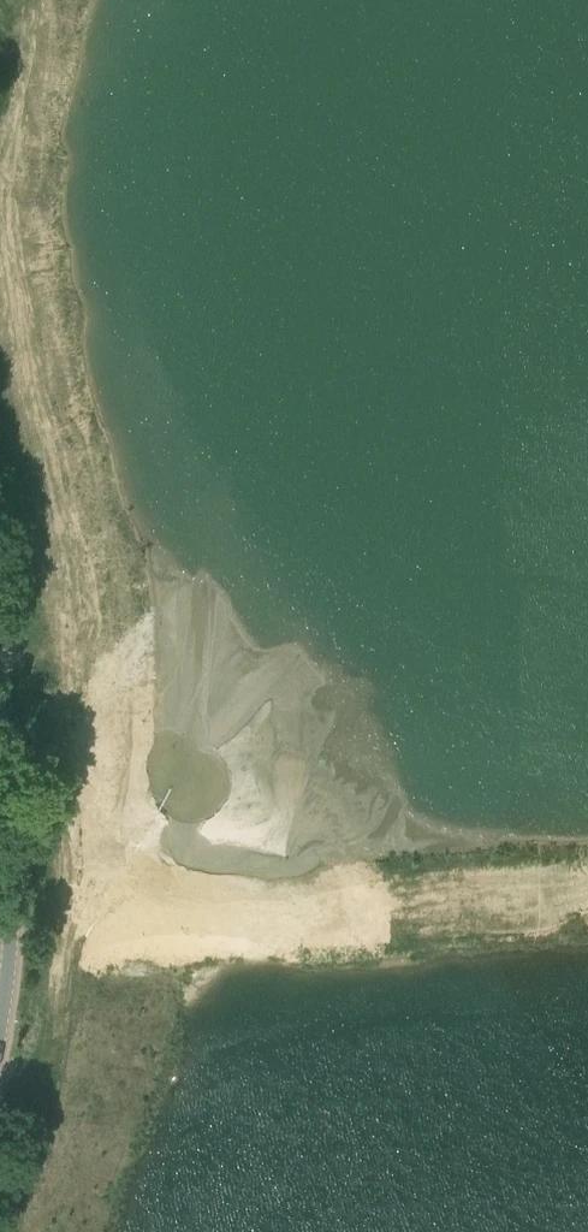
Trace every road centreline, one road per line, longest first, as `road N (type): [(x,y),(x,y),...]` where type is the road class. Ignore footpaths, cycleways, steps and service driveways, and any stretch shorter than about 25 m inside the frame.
road 1 (unclassified): [(0,1027),(11,928),(0,751)]

